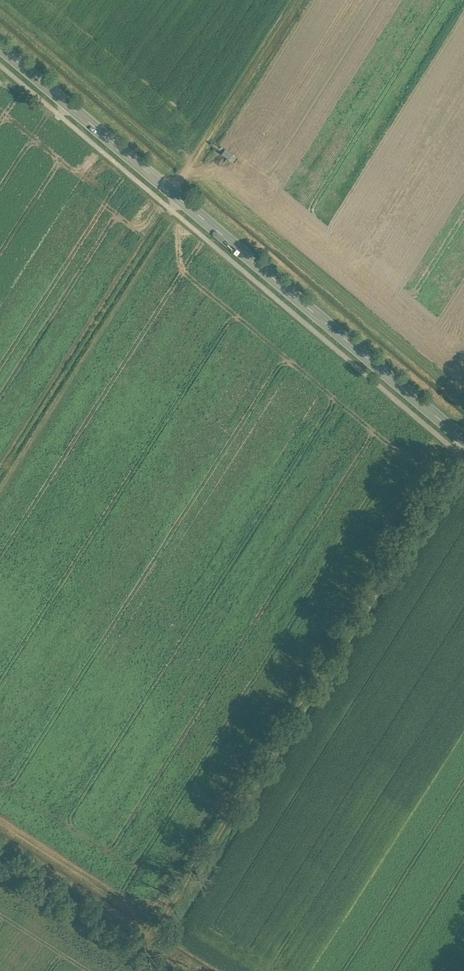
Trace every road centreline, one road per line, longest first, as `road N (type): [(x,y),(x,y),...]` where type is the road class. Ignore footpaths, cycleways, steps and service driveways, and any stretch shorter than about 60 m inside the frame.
road 1 (track): [(190,970),(146,944),(463,438)]
road 2 (secondary): [(463,438),(0,46)]

